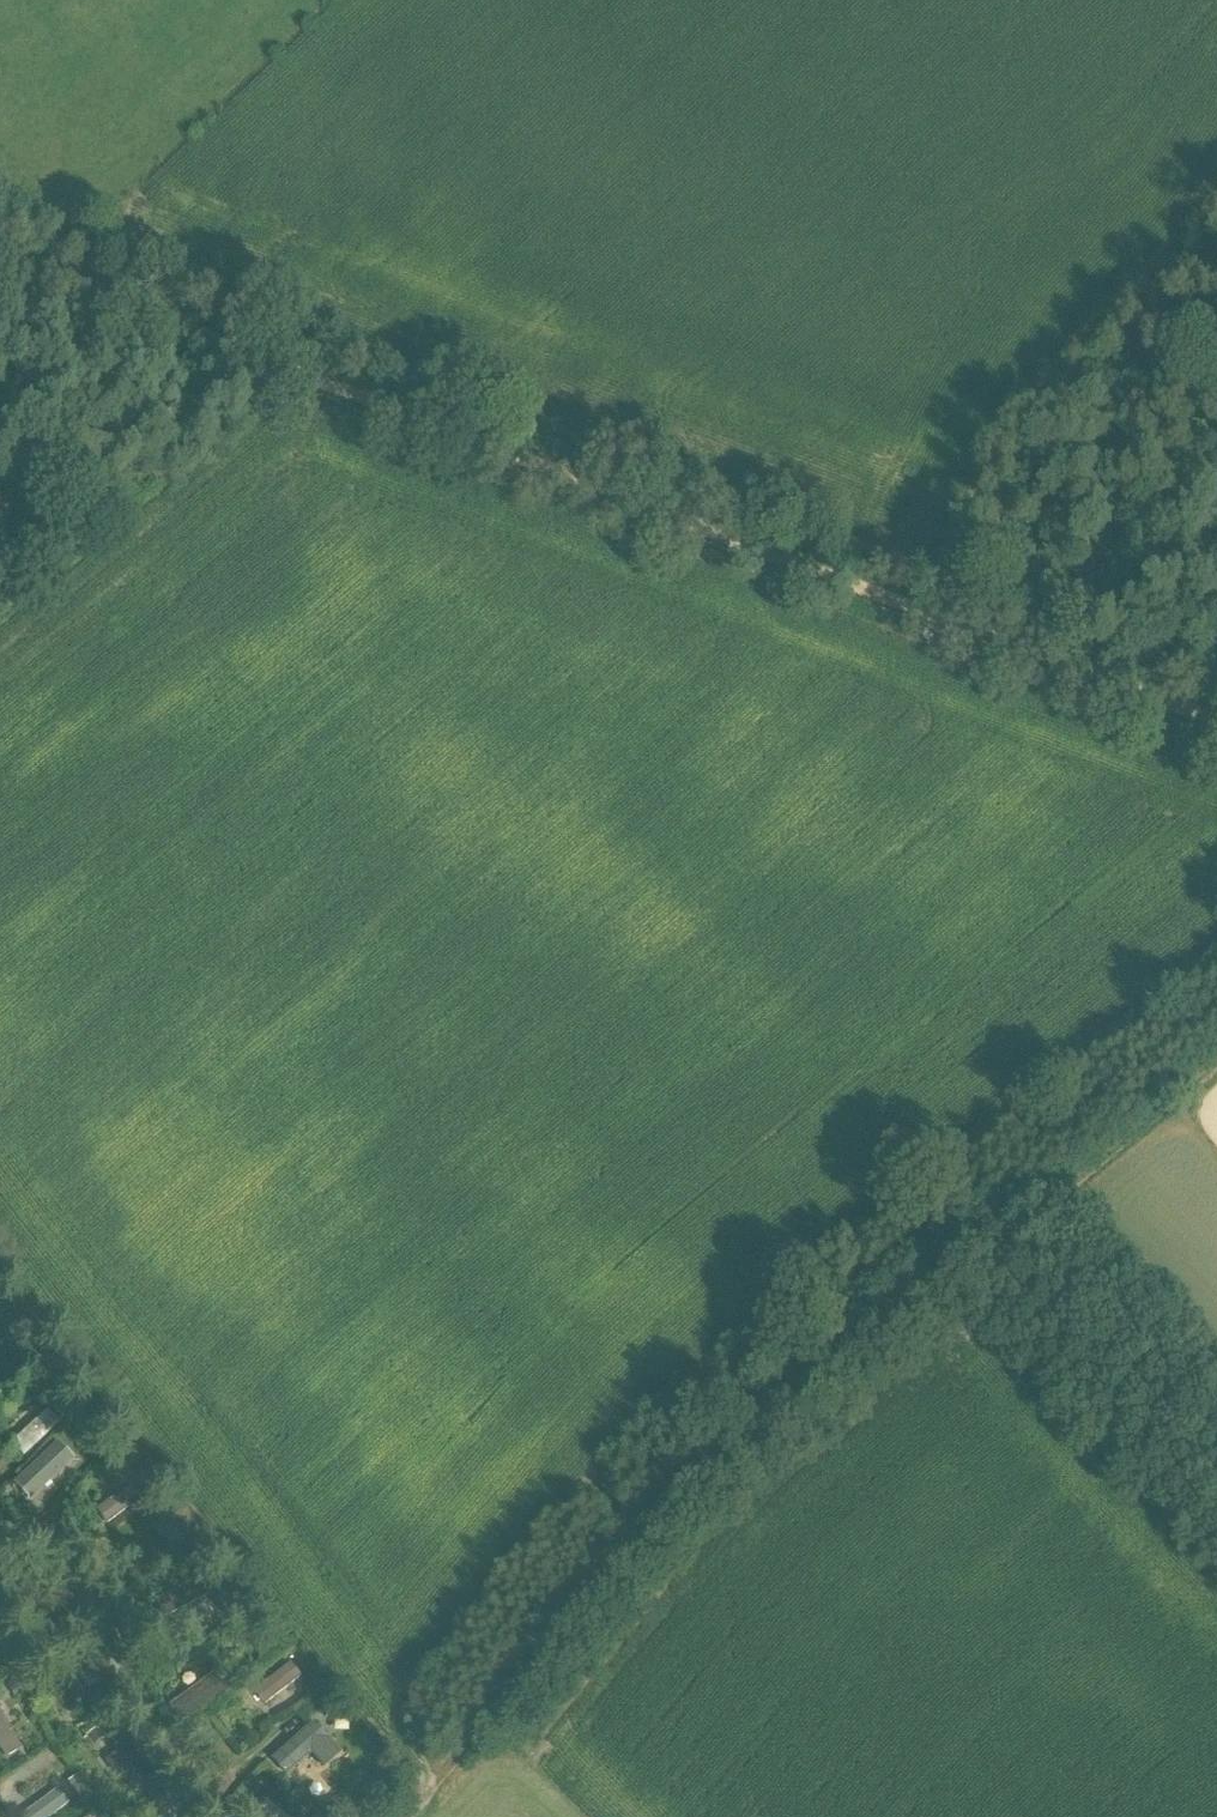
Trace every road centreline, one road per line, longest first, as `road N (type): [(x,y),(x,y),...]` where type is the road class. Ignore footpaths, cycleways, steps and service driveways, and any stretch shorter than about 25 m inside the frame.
road 1 (track): [(0,261),(1216,725)]
road 2 (track): [(409,1816),(697,1473),(1216,1051)]

